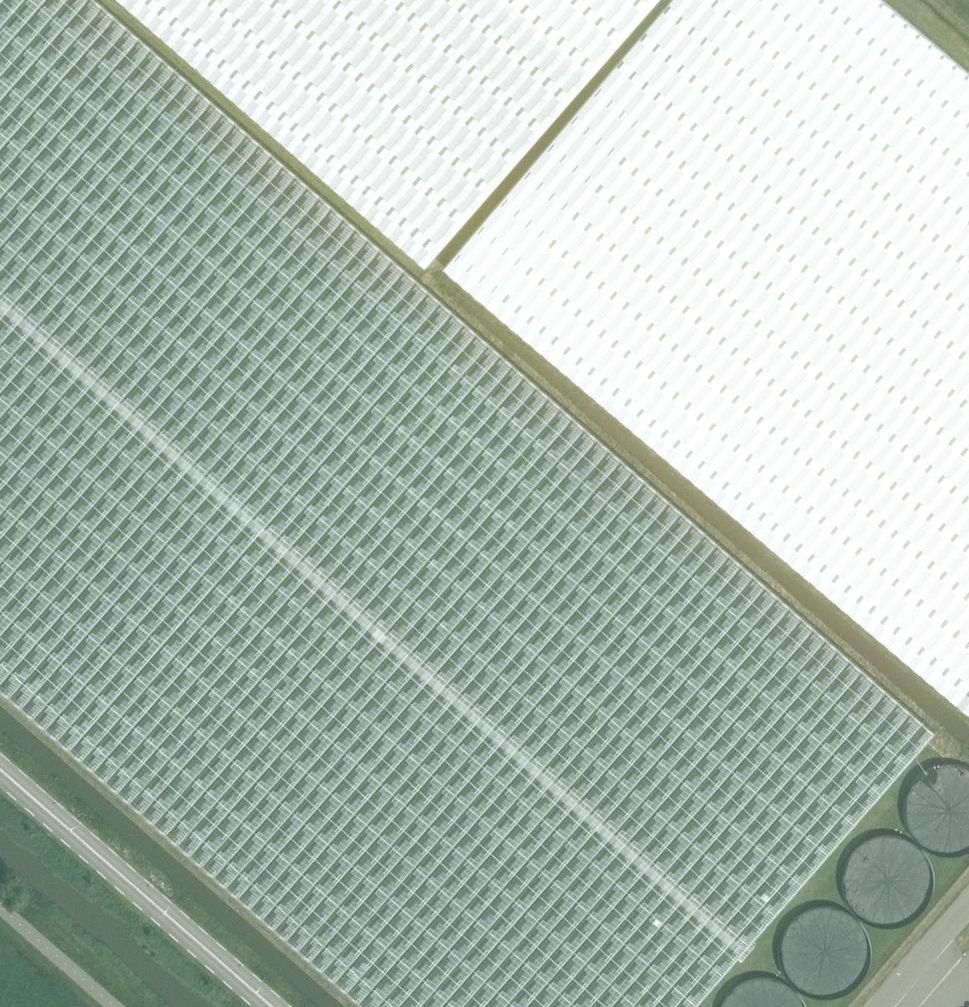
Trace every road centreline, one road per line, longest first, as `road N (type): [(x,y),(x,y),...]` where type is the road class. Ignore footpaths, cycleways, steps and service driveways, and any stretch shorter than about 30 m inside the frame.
road 1 (tertiary): [(0,769),(272,1006)]
road 2 (unclassified): [(968,906),(882,1006)]

